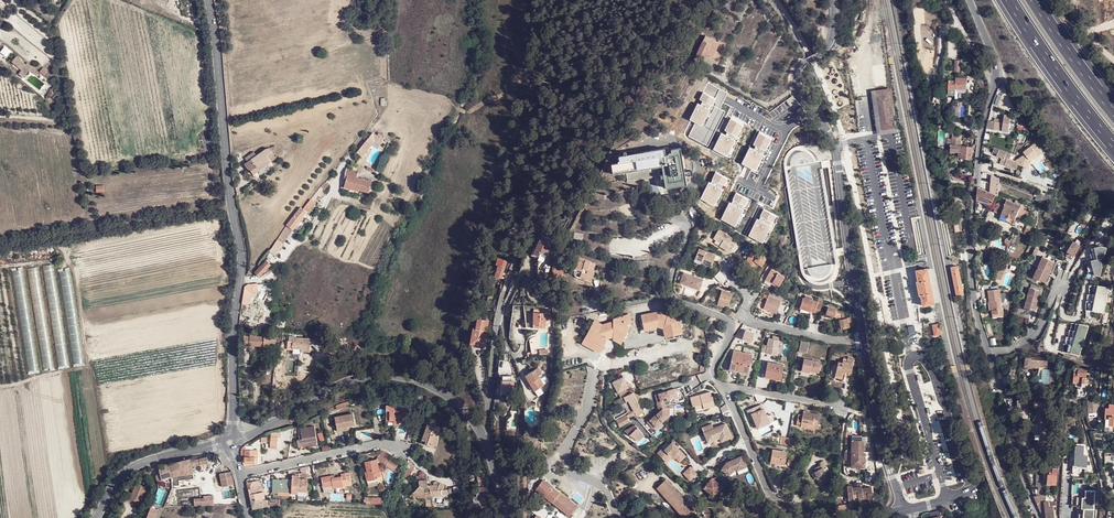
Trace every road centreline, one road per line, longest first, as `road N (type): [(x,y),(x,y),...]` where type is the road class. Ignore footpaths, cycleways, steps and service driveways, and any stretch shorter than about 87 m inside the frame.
road 1 (tertiary): [(211,0),(242,256),(230,435)]
road 2 (residential): [(1015,449),(969,260),(979,143),(995,86)]
road 3 (tertiary): [(831,0),(827,49),(800,65),(797,85),(836,147),(863,341)]
road 4 (tertiary): [(236,441),(328,389),(377,374),(437,387),(482,436)]
road 5 (track): [(0,257),(63,247),(77,276),(88,365),(0,388)]
road 6 (residential): [(1058,517),(1067,400),(1079,402),(1106,494),(1113,498)]
road 7 (residential): [(676,214),(689,232),(669,293),(730,323),(713,370),(724,389)]
road 8 (motorway): [(1010,0),(1113,146)]
road 9 (tertiary): [(863,341),(903,511)]
road 10 (residential): [(726,270),(747,295),(750,320),(863,341)]
road 11 (residential): [(482,436),(496,320),(513,268)]
road 12 (residential): [(406,449),(383,444),(240,474)]
road 13 (tertiary): [(94,517),(138,464),(221,443)]
road 14 (motorway): [(1113,108),(1036,0)]
road 15 (residential): [(724,389),(845,407)]
road 16 (track): [(88,365),(107,460),(121,478)]

